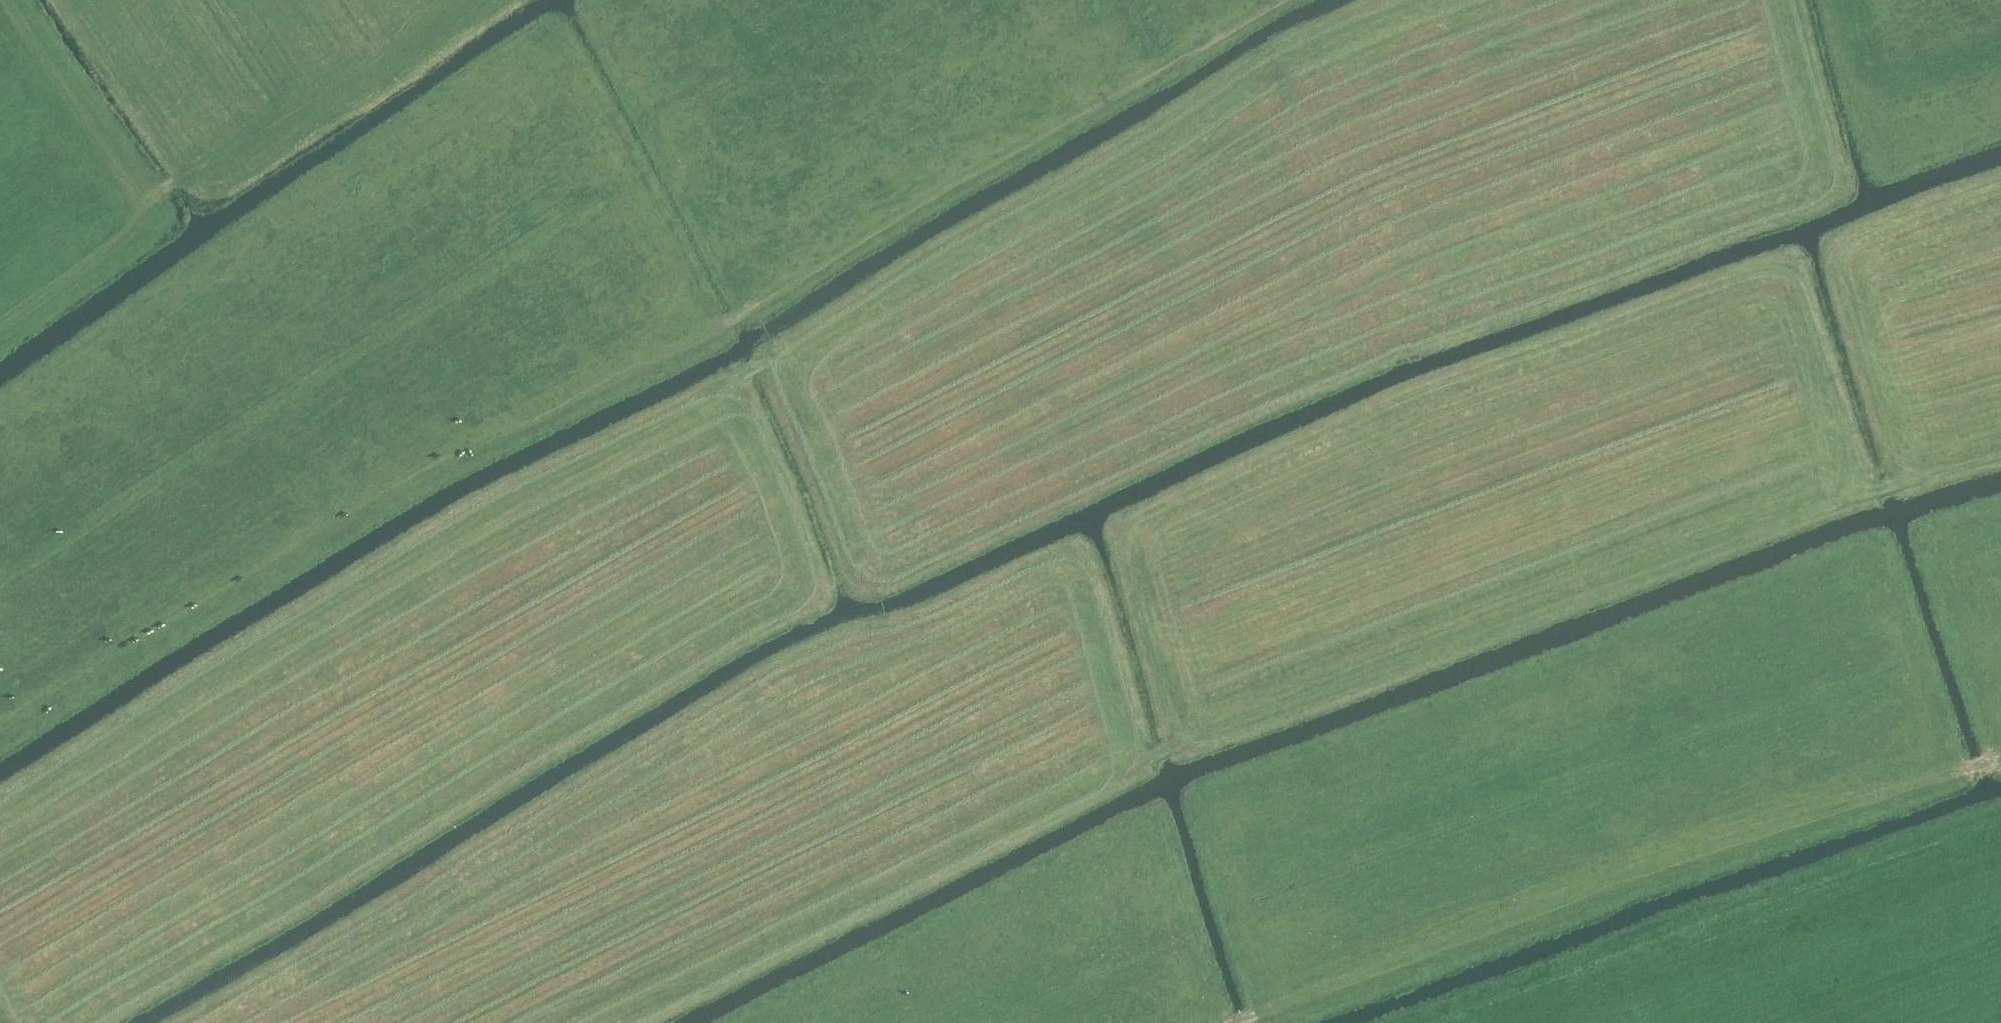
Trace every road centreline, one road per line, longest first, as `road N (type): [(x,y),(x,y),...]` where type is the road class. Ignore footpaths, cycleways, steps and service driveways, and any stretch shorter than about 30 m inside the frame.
road 1 (track): [(0,0),(115,167),(115,226),(0,319)]

